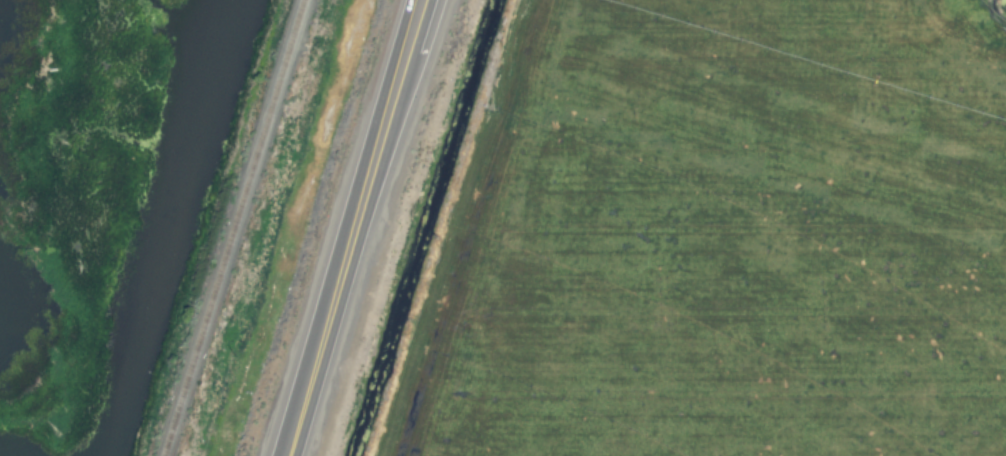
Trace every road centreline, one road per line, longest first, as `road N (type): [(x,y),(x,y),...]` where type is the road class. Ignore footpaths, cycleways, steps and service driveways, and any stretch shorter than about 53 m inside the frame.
road 1 (trunk): [(283,455),(420,0)]

